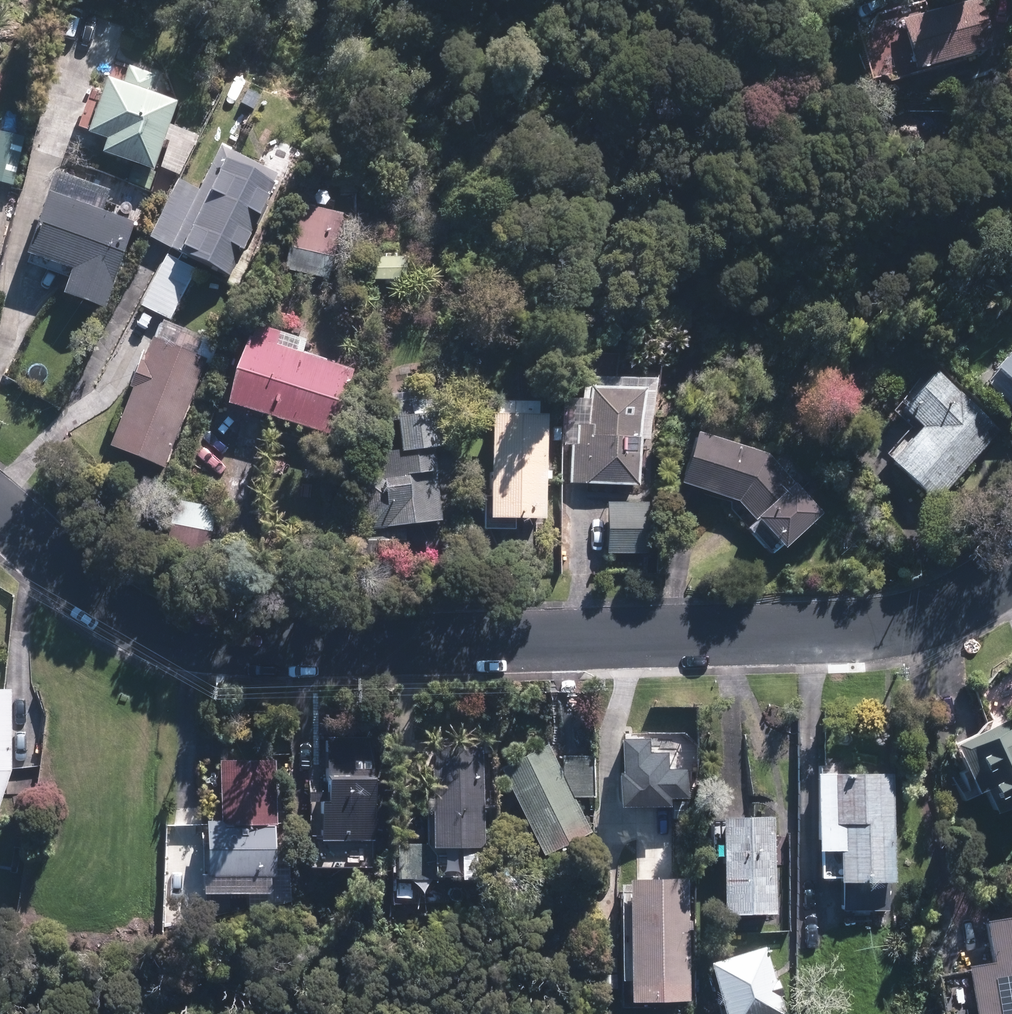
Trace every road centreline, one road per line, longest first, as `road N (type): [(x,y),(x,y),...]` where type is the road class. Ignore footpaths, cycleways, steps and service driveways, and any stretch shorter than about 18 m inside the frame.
road 1 (residential): [(0,507),(138,611),(237,648),(856,625),(908,614),(1011,567)]

